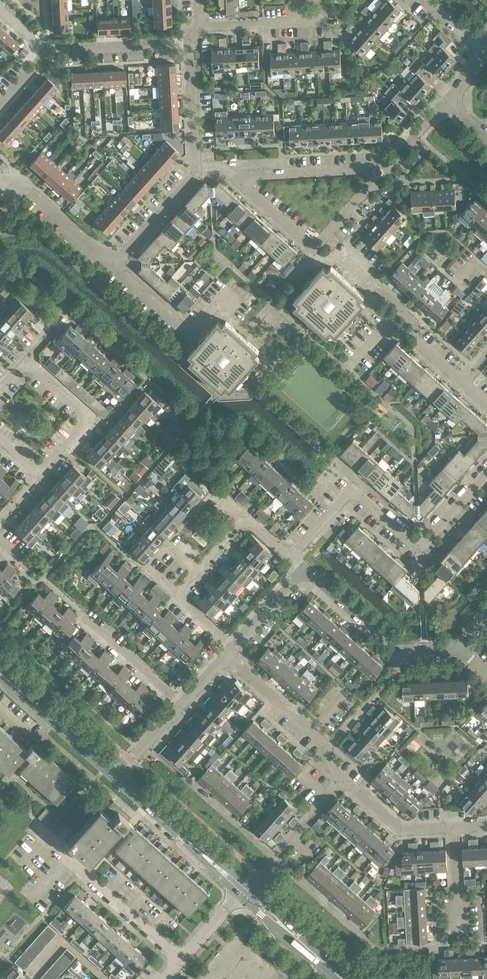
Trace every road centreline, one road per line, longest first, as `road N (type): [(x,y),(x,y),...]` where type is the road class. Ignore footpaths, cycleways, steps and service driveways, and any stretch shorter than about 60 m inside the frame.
road 1 (residential): [(290,555),(351,489),(411,541),(425,540),(486,470)]
road 2 (residential): [(180,961),(30,826)]
road 3 (residential): [(459,646),(402,650),(304,567)]
road 4 (residential): [(236,306),(223,295),(189,333),(112,266)]
road 5 (residential): [(25,362),(88,419),(38,474)]
road 6 (tertiary): [(117,777),(0,672)]
road 7 (residential): [(236,178),(381,173)]
road 8 (residential): [(112,266),(21,182),(0,181)]
road 9 (residential): [(47,50),(189,41)]
road 10 (residential): [(182,704),(84,617)]
road 11 (residential): [(112,266),(196,169)]
road 12 (residential): [(196,169),(189,41)]
road 13 (residential): [(345,780),(403,829),(453,828)]
road 14 (residential): [(202,28),(326,19)]

